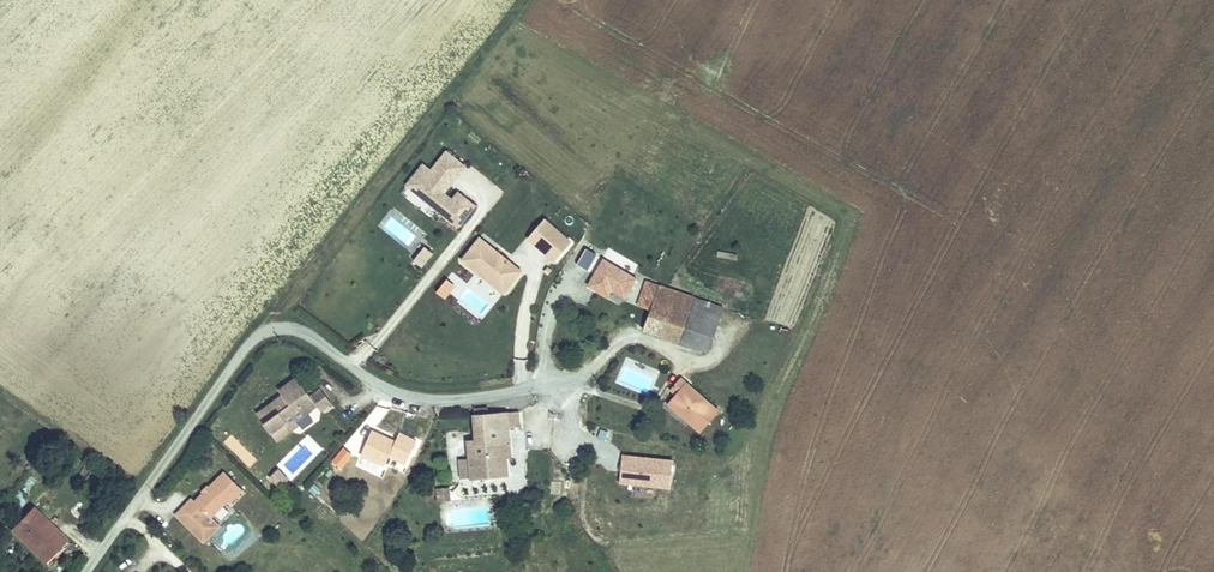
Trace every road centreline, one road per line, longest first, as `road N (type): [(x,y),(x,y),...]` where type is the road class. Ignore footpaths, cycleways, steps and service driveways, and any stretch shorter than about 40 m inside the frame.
road 1 (unclassified): [(538,382),(470,398),(411,396),(302,332),(271,330),(241,354),(85,571)]
road 2 (unclassified): [(538,382),(556,288),(575,265),(600,264),(618,278),(623,316),(614,345),(581,373)]

